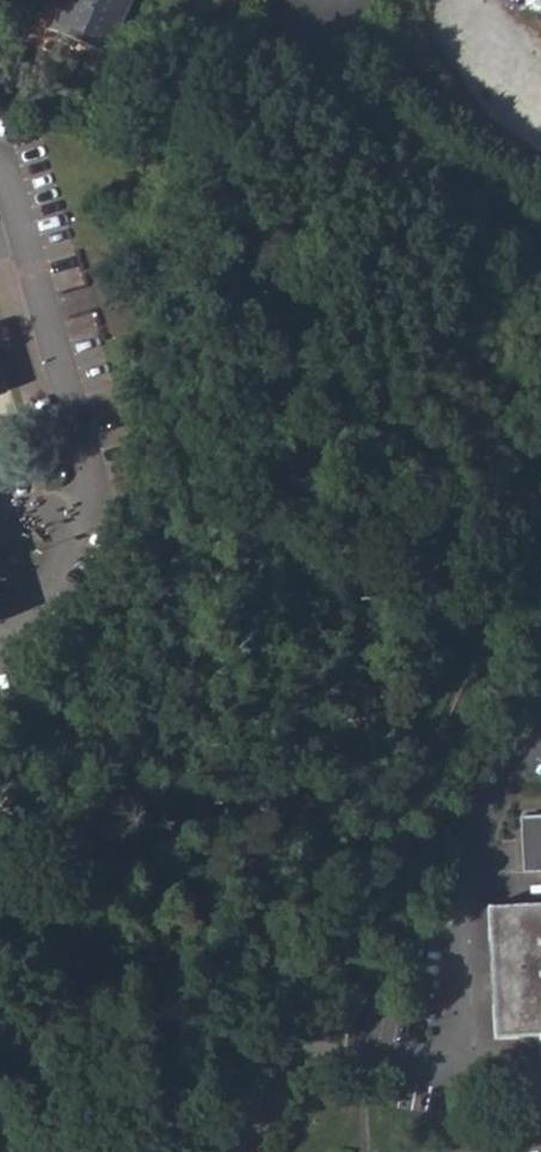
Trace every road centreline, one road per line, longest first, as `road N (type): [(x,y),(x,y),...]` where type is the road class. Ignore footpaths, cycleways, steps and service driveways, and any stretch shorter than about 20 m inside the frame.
road 1 (track): [(287,1036),(352,864),(502,557),(540,509)]
road 2 (residential): [(0,165),(89,480),(0,640)]
road 3 (residential): [(240,1151),(287,1036)]

